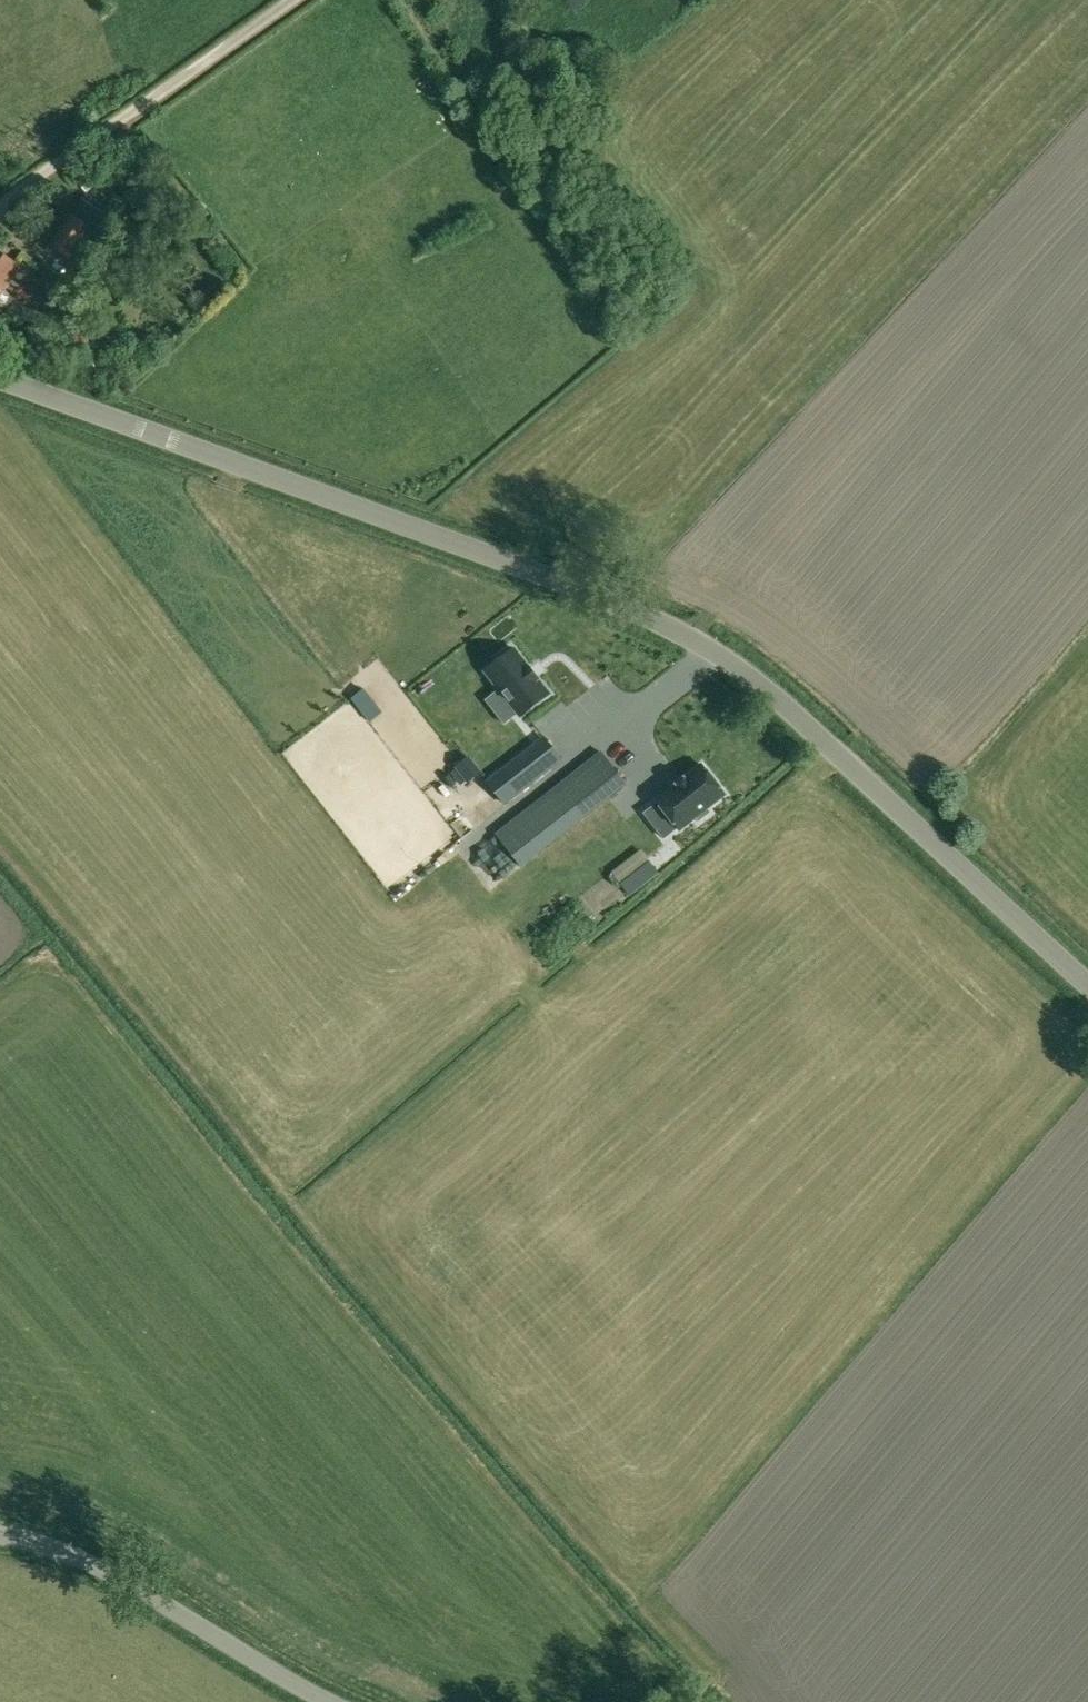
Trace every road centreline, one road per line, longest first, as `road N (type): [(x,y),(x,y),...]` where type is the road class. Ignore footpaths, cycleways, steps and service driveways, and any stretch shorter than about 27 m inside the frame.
road 1 (unclassified): [(1087,988),(786,707),(653,619),(0,381)]
road 2 (unclassified): [(0,1537),(134,1585),(325,1701)]

